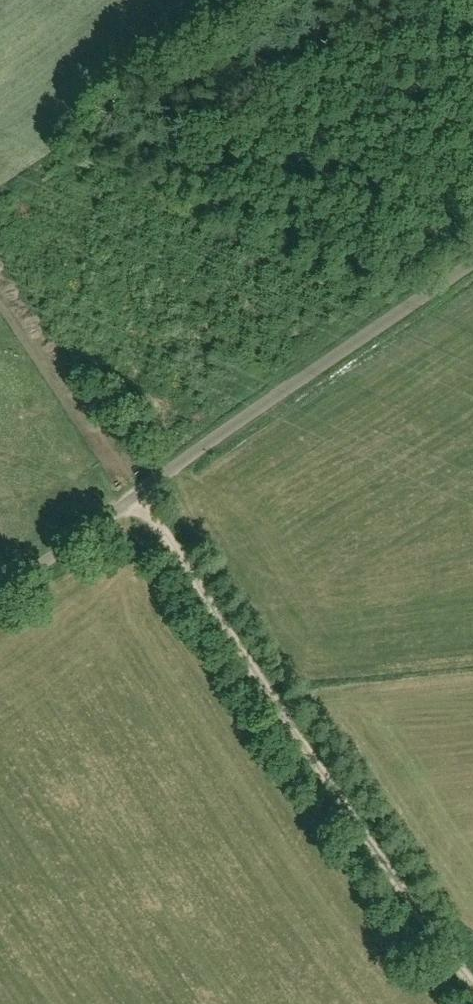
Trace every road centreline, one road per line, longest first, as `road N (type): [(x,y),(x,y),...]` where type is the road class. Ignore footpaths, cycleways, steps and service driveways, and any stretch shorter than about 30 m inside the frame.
road 1 (track): [(472,985),(261,686),(0,283)]
road 2 (unclassified): [(0,594),(472,263)]

